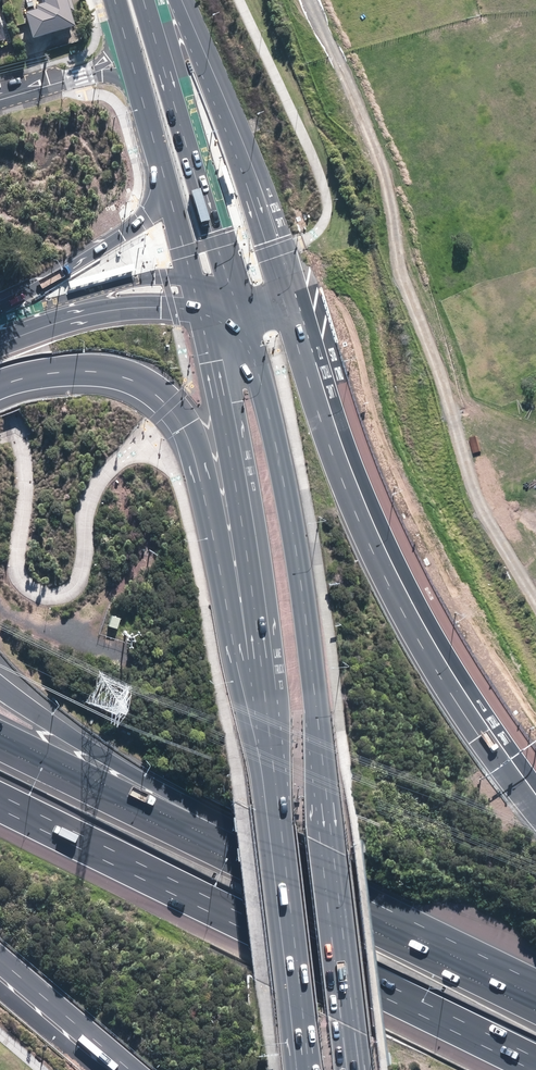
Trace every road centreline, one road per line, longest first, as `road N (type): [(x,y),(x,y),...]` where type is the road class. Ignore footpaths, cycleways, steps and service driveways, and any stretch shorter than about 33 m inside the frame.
road 1 (primary): [(247,327),(305,610),(359,1069)]
road 2 (motorway): [(533,1069),(0,810)]
road 3 (motorway): [(290,324),(374,556),(428,657),(535,813)]
road 4 (motorway): [(267,737),(227,610),(195,459),(171,406),(148,386),(104,372),(0,385)]
road 5 (motorway): [(0,689),(322,893)]
road 6 (motorway): [(0,735),(322,893)]
road 7 (motorway): [(164,0),(225,127),(290,324)]
road 8 (secondary): [(148,0),(247,327)]
road 9 (primary): [(307,1069),(267,737)]
road 10 (primary): [(267,737),(230,459)]
road 11 (motorway): [(322,893),(535,997)]
road 12 (motorway): [(0,310),(147,214),(165,175)]
road 13 (motorway): [(0,343),(91,313),(199,309)]
road 14 (motorway): [(130,1069),(0,960)]
road 15 (primary): [(230,459),(199,309)]
road 16 (secondary): [(199,309),(165,175)]
road 17 (motorway): [(230,459),(239,401),(231,353),(247,327)]
road 18 (track): [(117,655),(21,619),(0,602)]

